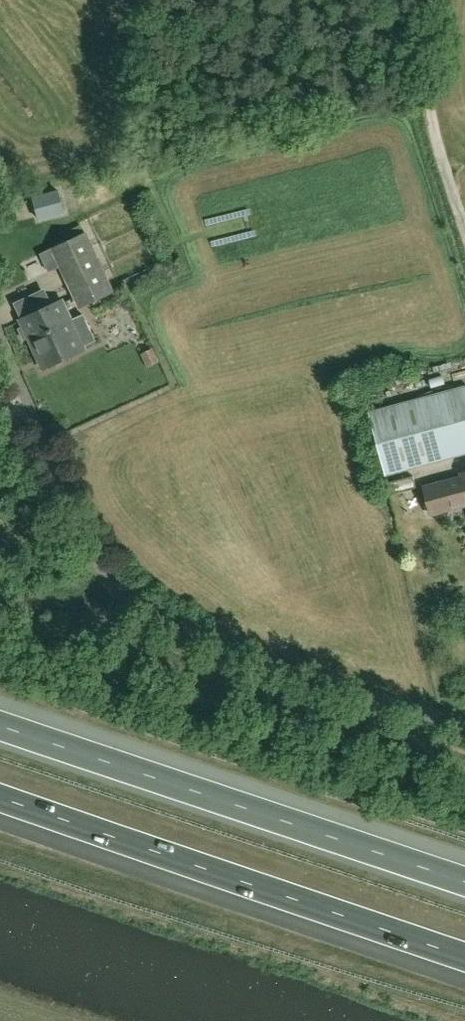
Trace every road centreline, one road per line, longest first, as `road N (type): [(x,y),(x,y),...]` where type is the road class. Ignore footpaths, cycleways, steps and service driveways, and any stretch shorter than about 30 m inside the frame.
road 1 (motorway): [(0,797),(464,957)]
road 2 (motorway): [(464,881),(0,726)]

